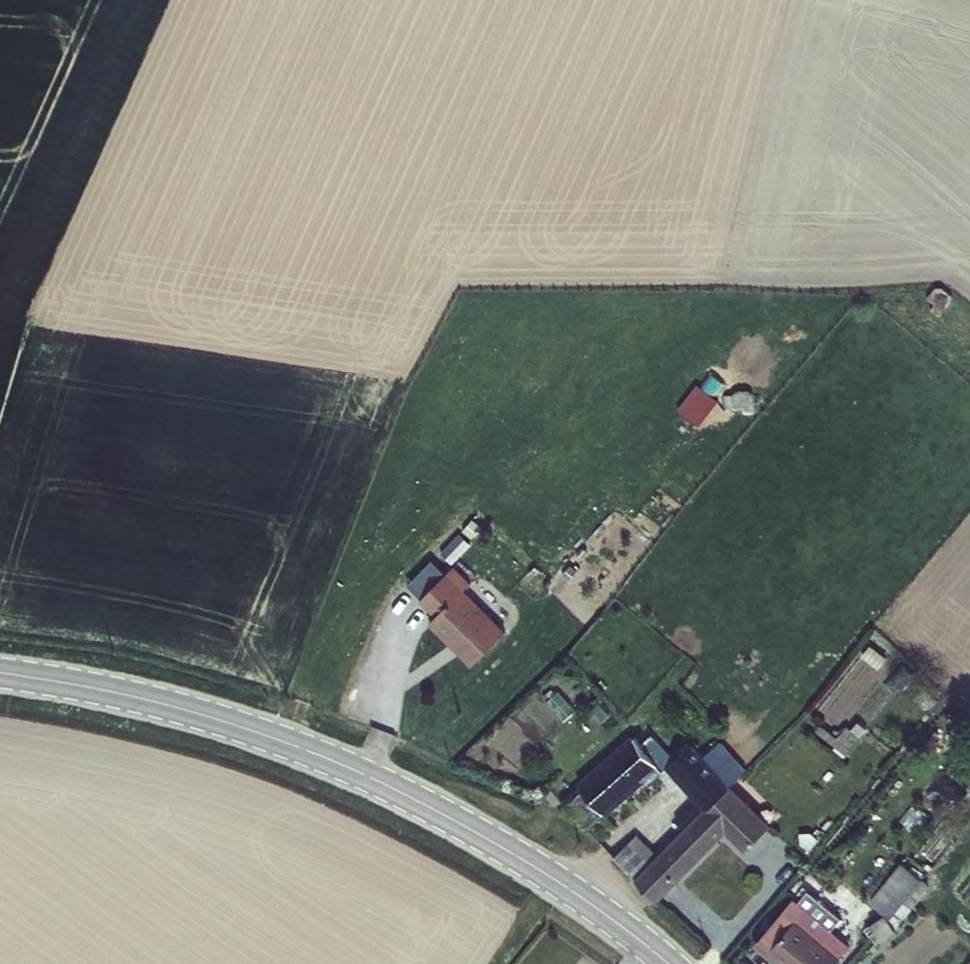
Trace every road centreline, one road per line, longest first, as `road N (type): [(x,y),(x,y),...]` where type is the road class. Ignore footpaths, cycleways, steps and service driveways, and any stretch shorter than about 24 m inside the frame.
road 1 (secondary): [(0,673),(181,709),(346,766),(527,862),(668,963)]

